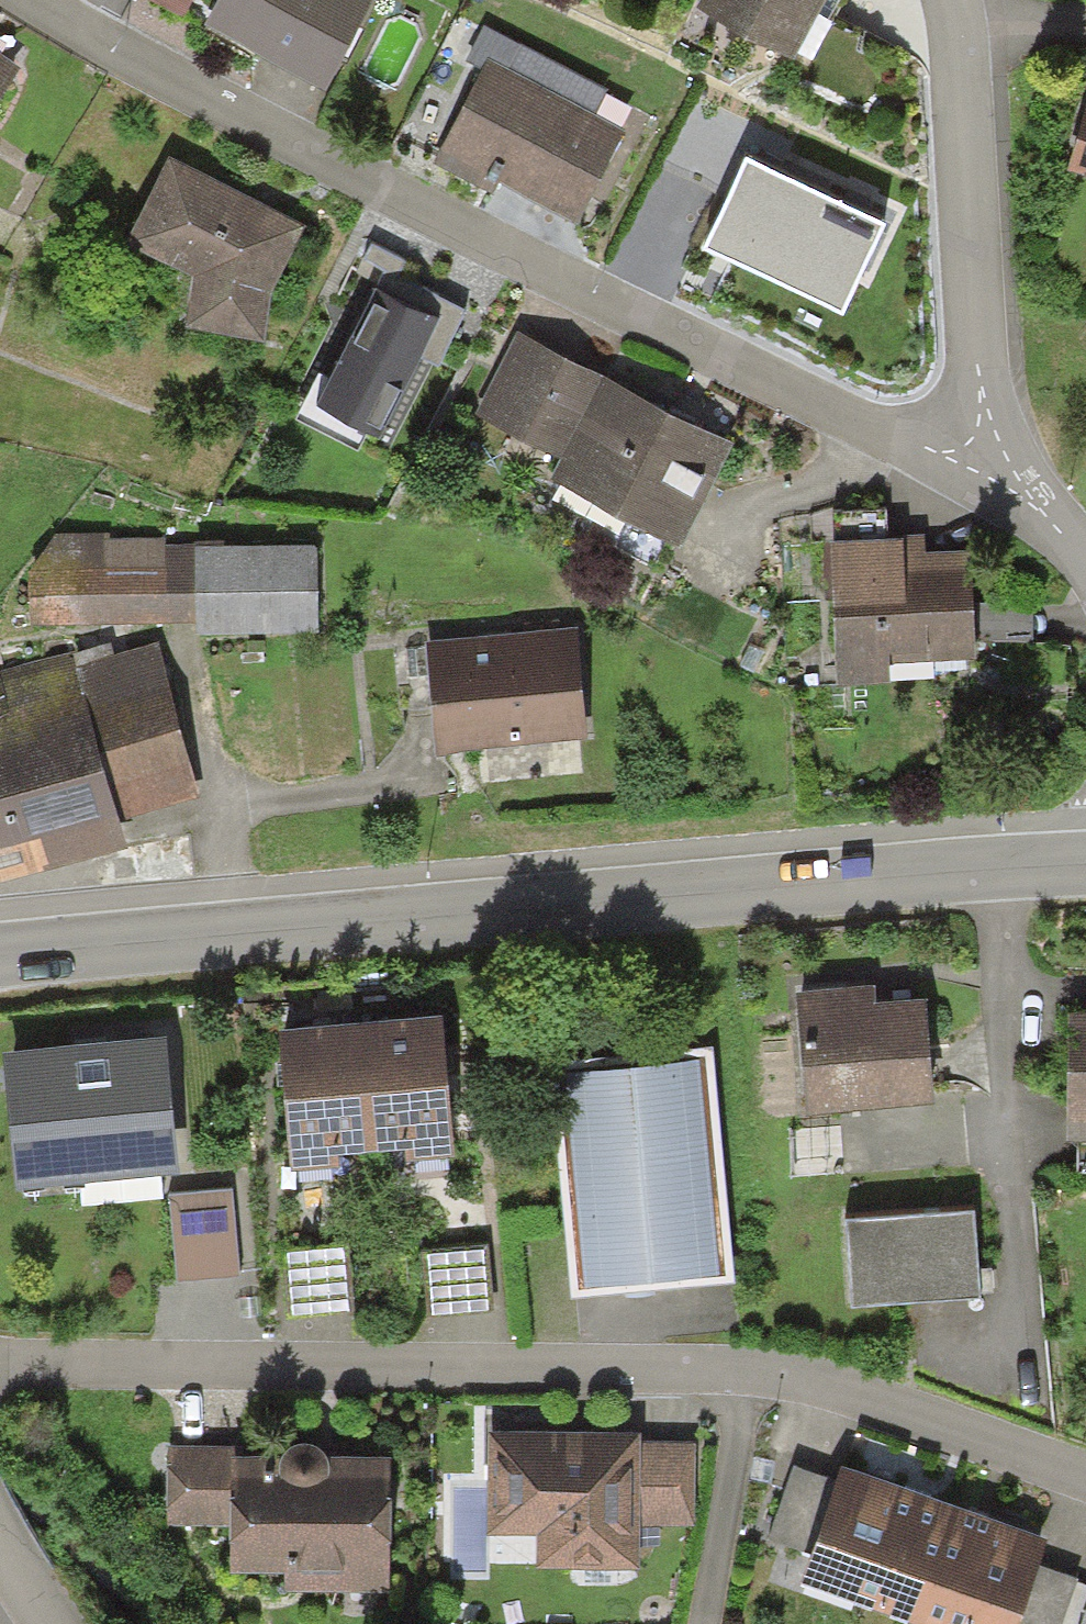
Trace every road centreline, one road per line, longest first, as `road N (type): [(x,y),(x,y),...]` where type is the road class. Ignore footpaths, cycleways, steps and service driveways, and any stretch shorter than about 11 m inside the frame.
road 1 (secondary): [(0,956),(992,859)]
road 2 (residential): [(14,0),(463,240),(903,441)]
road 3 (residential): [(0,1357),(173,1367),(731,1370)]
road 4 (residential): [(992,859),(1012,1349)]
road 5 (residential): [(987,460),(957,37)]
road 6 (residential): [(731,1370),(859,1393),(1085,1472)]
road 7 (residential): [(731,1370),(730,1467),(696,1623)]
road 8 (residential): [(1085,557),(987,460)]
road 9 (residential): [(957,37),(1085,27)]

